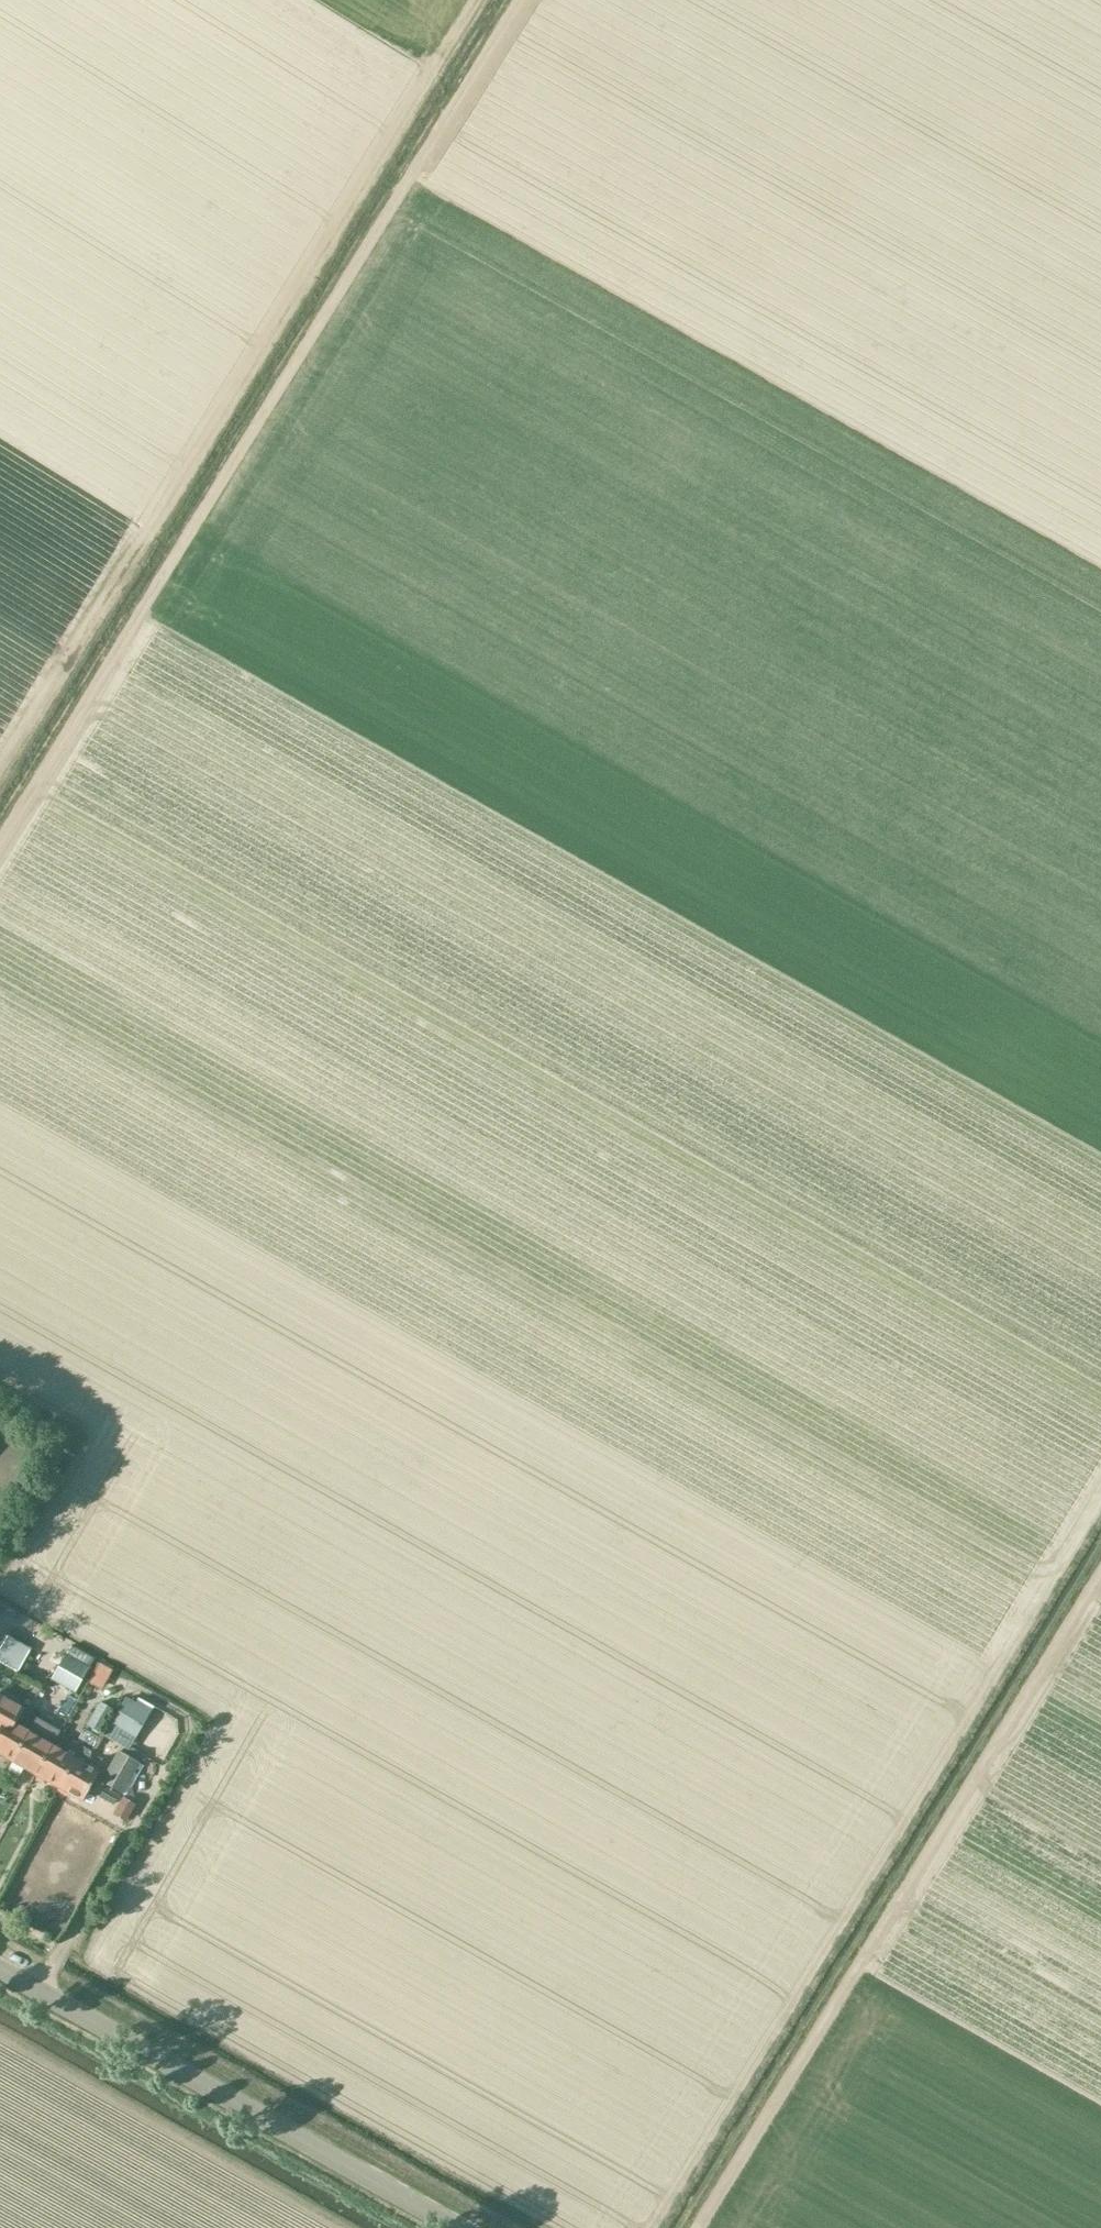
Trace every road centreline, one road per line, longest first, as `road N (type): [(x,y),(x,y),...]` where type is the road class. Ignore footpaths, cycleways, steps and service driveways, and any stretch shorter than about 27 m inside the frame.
road 1 (unclassified): [(456,2227),(0,1969)]

